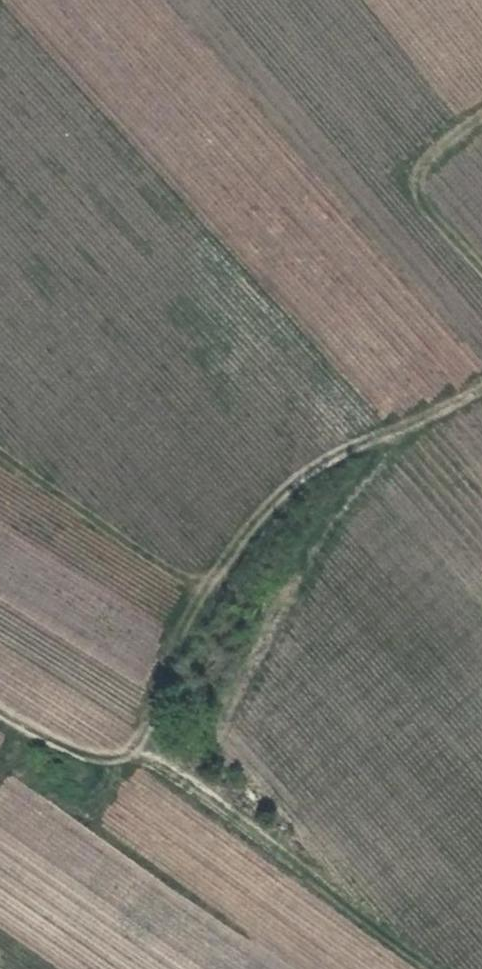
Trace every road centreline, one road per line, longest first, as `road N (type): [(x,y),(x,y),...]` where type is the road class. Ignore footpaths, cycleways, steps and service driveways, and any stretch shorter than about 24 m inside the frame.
road 1 (track): [(443,968),(145,742),(77,751),(0,704)]
road 2 (track): [(145,742),(164,664),(223,562),(296,479),(481,379)]
road 3 (track): [(481,263),(404,166),(481,118)]

